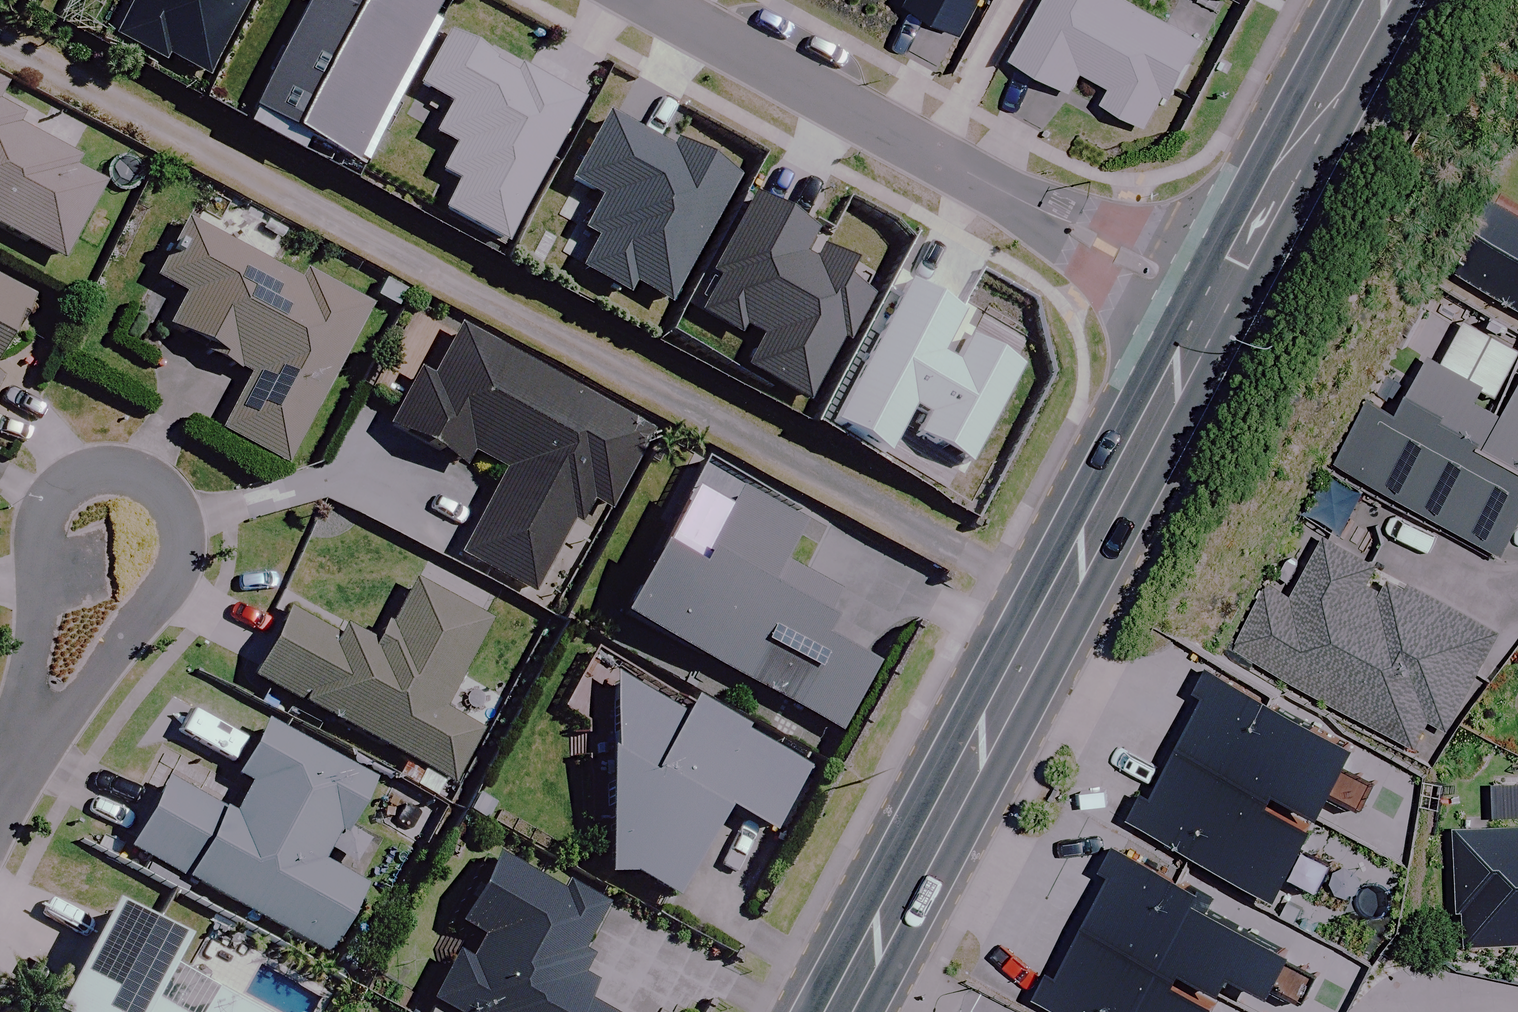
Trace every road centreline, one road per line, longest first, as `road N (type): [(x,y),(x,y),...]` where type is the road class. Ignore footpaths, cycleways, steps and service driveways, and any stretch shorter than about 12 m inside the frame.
road 1 (residential): [(1056,605),(0,45)]
road 2 (residential): [(0,772),(34,609),(41,518),(65,488),(104,472),(146,487),(173,521),(175,570),(150,615),(43,746)]
road 3 (residential): [(653,0),(1202,300)]
road 4 (secondary): [(841,1011),(1056,605)]
road 5 (secondary): [(1202,300),(1379,0)]
road 6 (secondary): [(1056,605),(1177,381),(1202,300)]
road 7 (residential): [(1517,1009),(1426,989),(1404,993),(1388,1011)]

